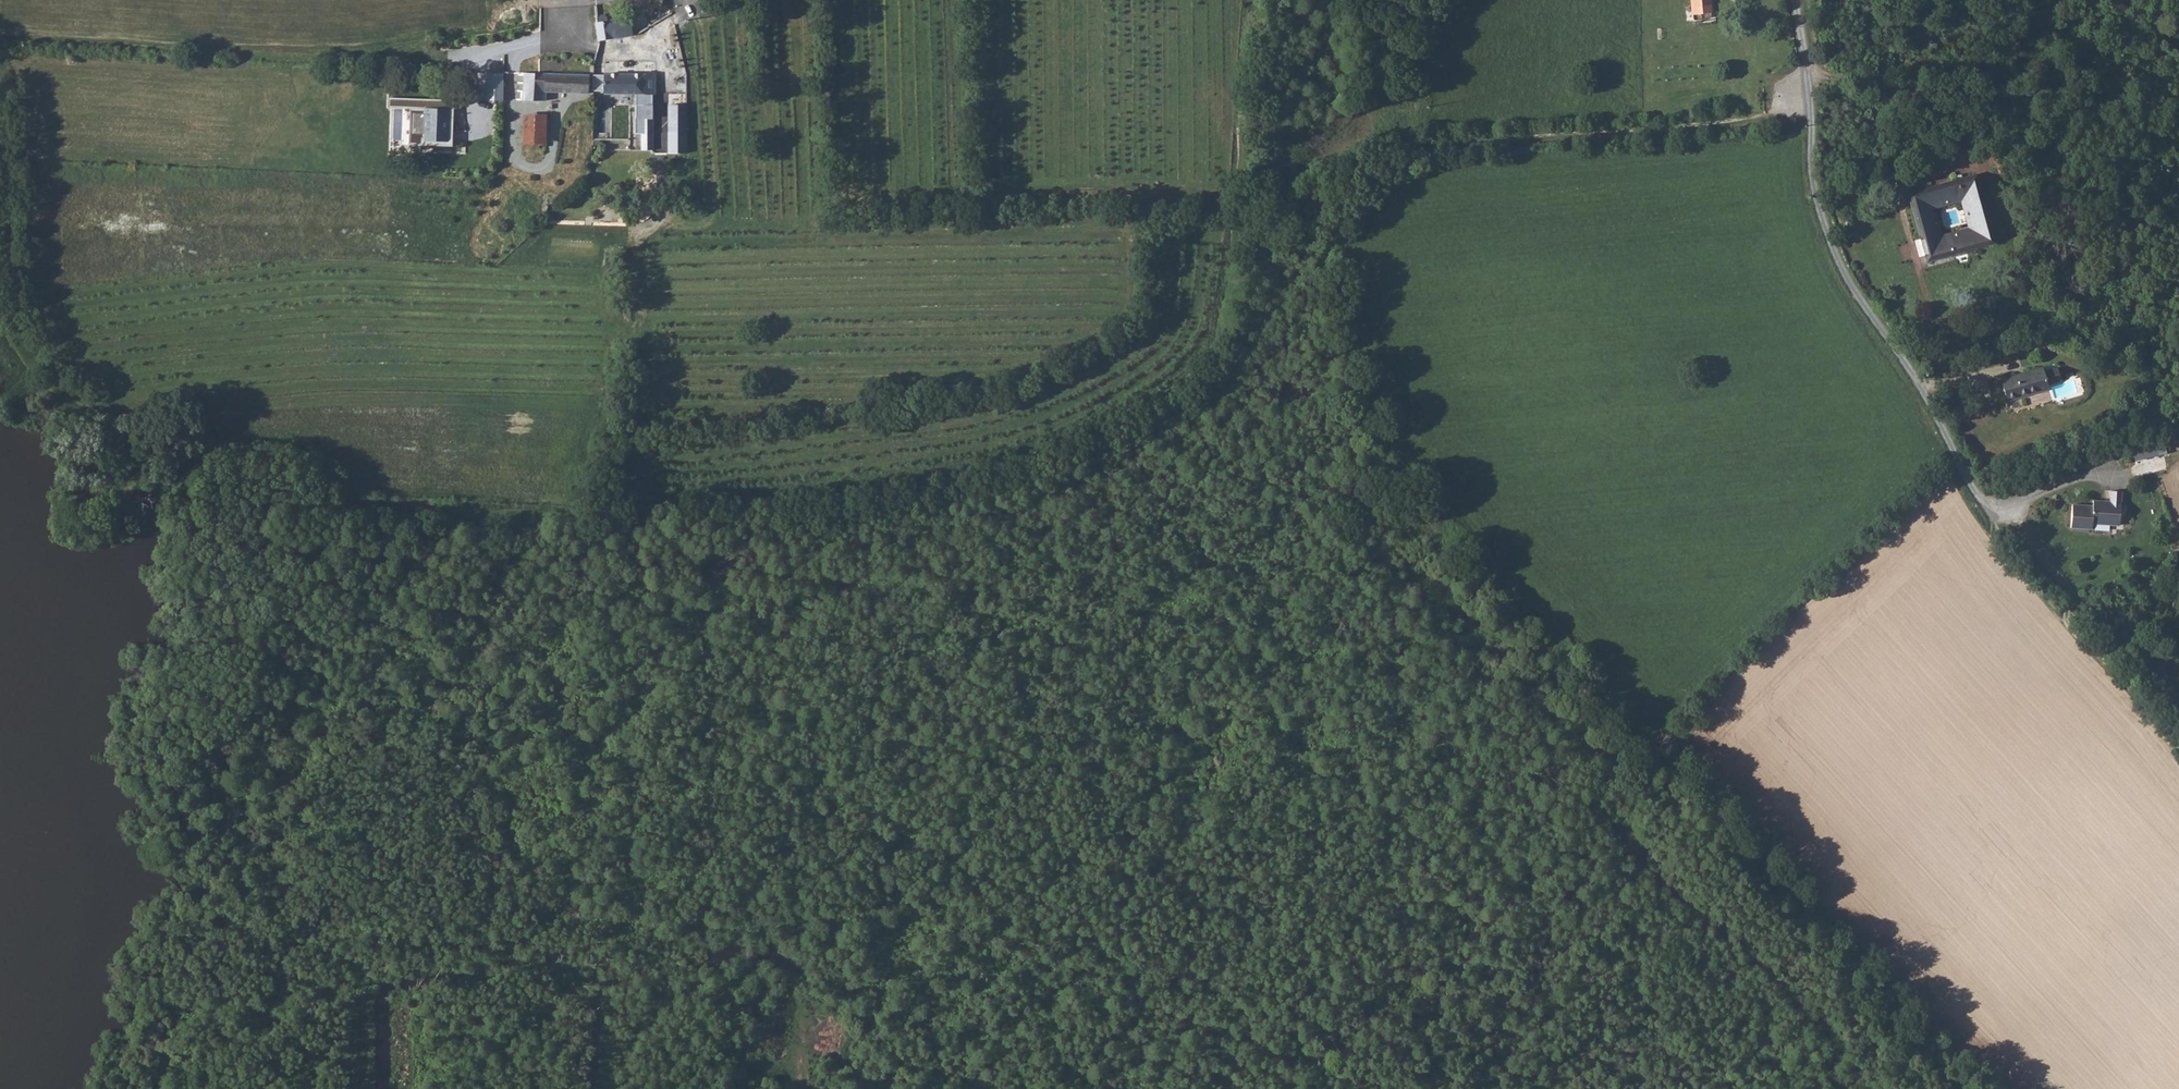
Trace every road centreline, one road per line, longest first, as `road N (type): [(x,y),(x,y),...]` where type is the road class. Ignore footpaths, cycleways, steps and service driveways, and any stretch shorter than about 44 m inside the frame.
road 1 (unclassified): [(2042,590),(1976,496),(1926,395),(1857,300),(1815,209),(1794,0)]
road 2 (track): [(1426,144),(1574,138),(1644,122),(1806,113)]

